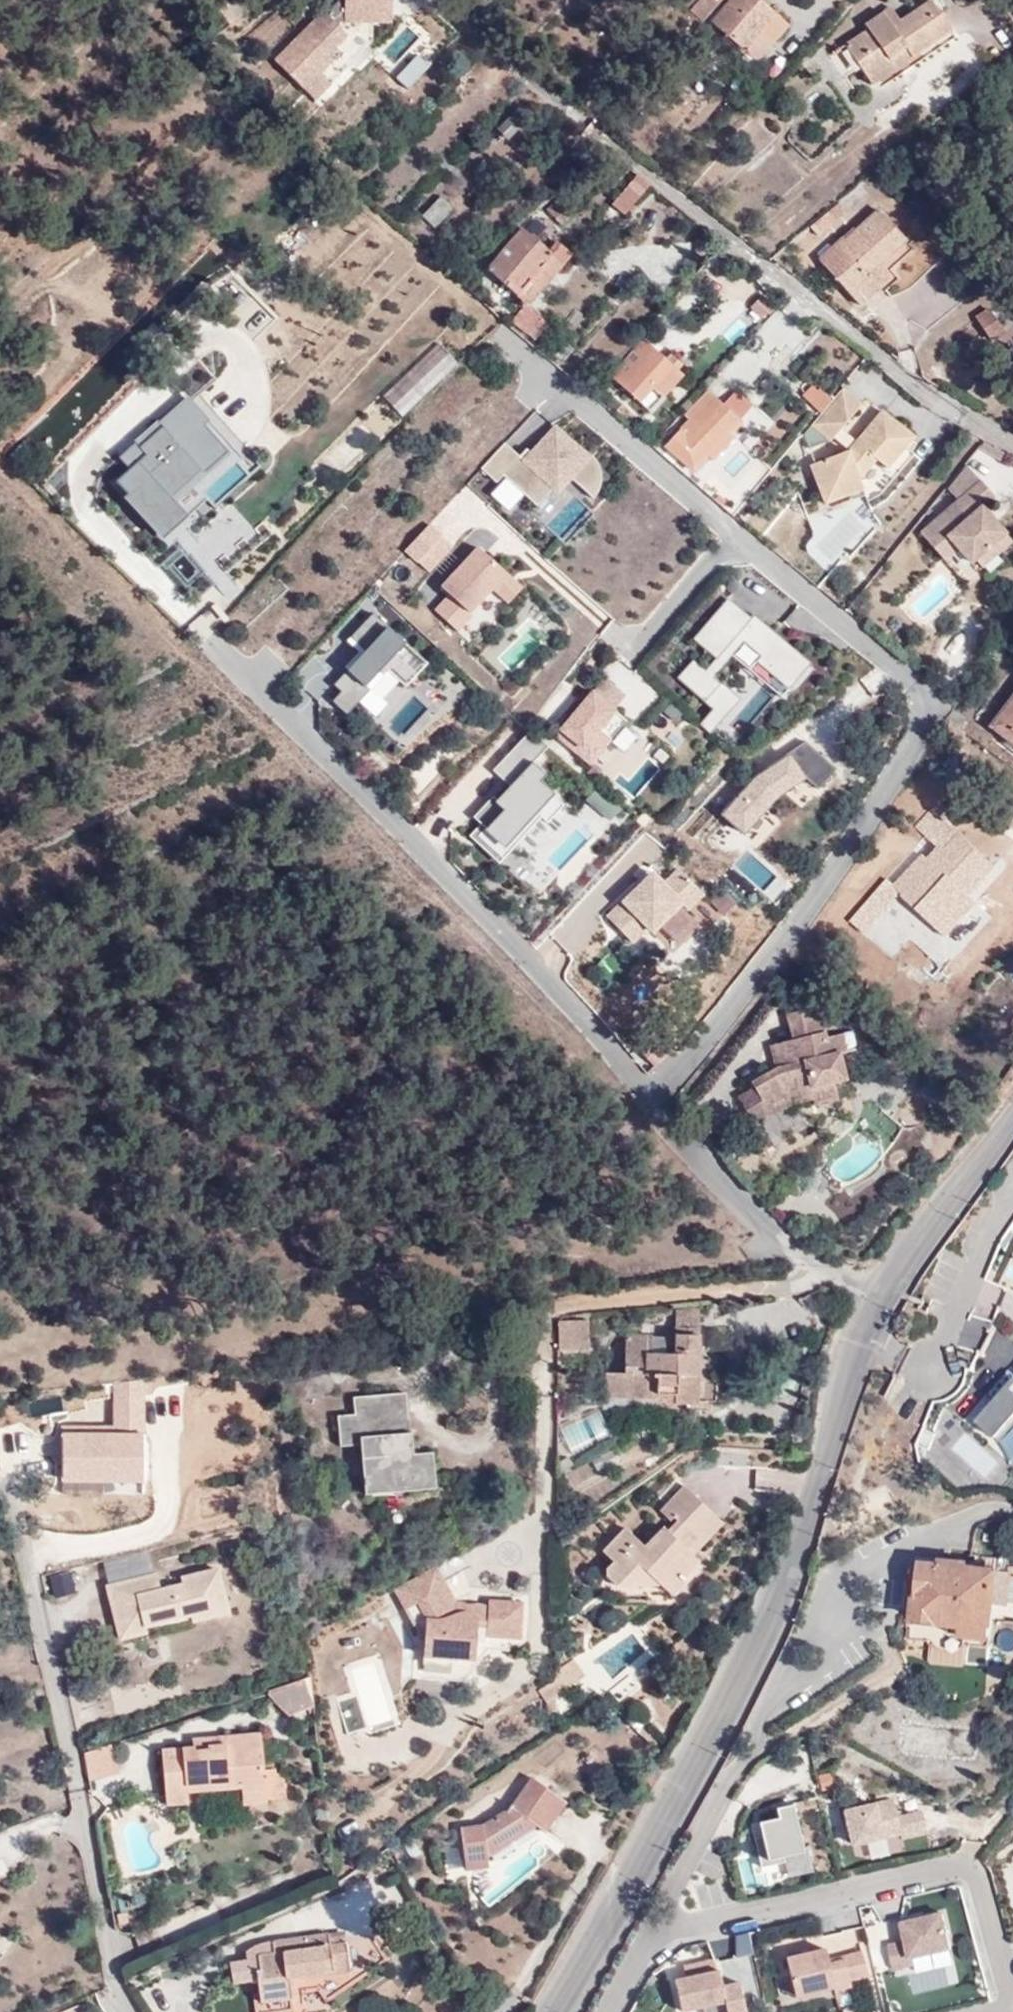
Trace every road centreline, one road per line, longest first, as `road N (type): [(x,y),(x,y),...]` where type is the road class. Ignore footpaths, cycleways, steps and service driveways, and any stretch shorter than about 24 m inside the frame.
road 1 (tertiary): [(556,2011),(730,1697),(809,1523),(883,1299),(1012,1113)]
road 2 (residential): [(1012,446),(921,395),(761,262)]

